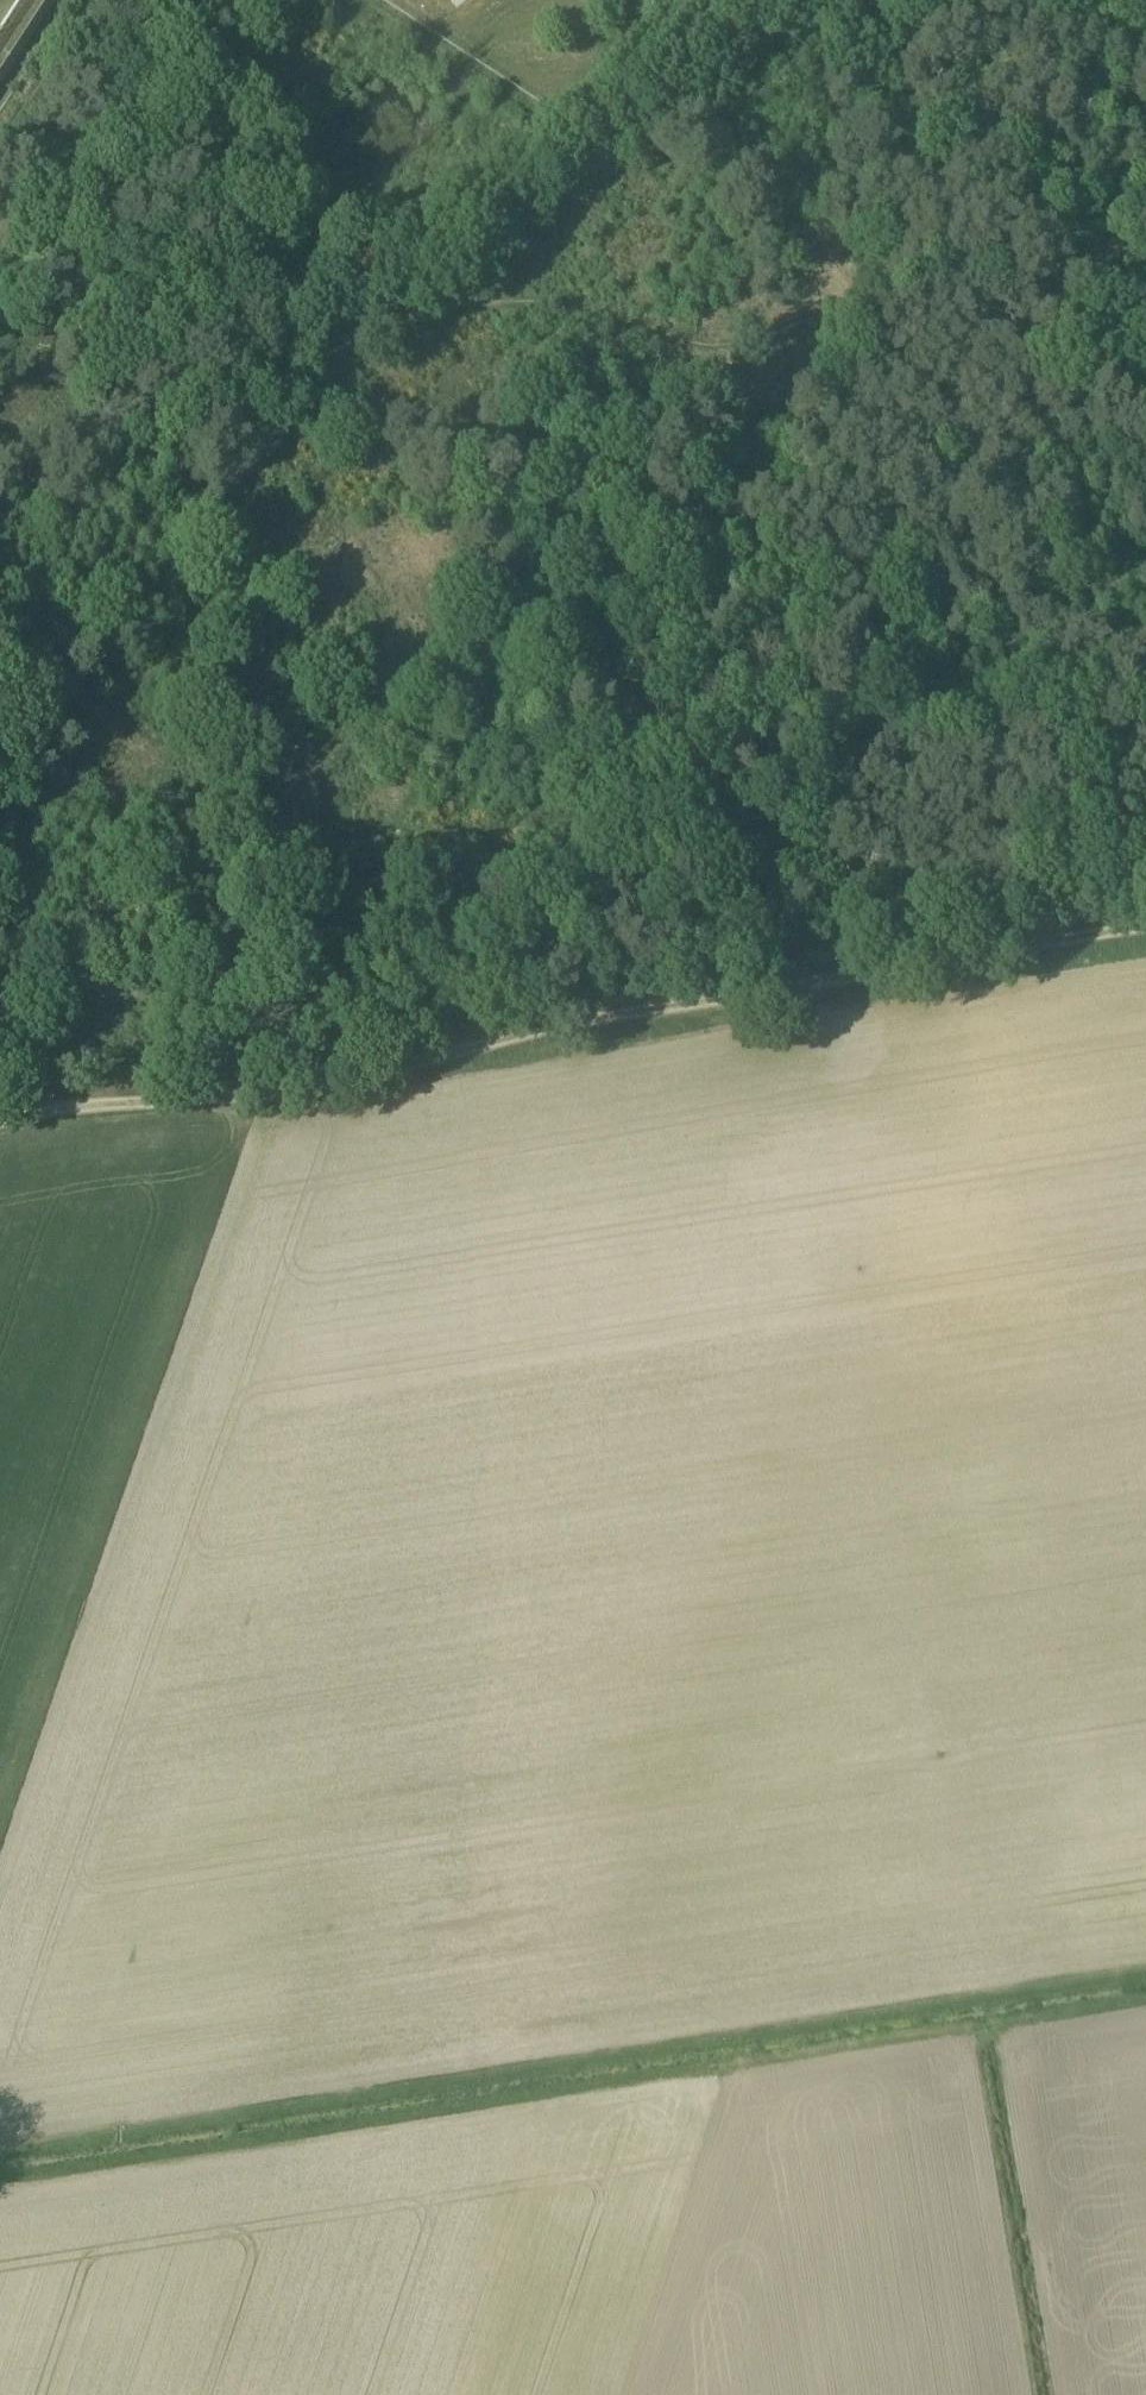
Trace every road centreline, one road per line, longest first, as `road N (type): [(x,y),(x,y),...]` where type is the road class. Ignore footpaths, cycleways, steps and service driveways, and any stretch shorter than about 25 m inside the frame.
road 1 (track): [(0,1124),(50,1113),(255,1099),(1145,931)]
road 2 (track): [(1055,2394),(997,2037)]

